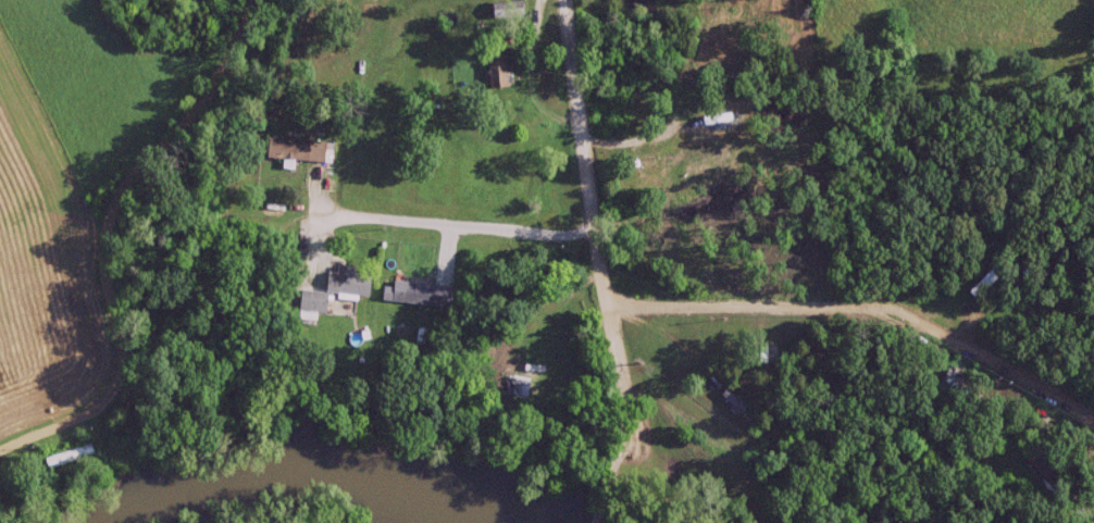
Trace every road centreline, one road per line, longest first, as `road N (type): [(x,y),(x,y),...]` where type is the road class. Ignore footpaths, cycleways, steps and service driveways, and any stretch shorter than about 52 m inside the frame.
road 1 (residential): [(0,453),(99,407),(137,363),(204,91),(250,0)]
road 2 (residential): [(565,0),(598,266),(620,359),(617,427),(600,489)]
road 3 (track): [(594,236),(551,237),(182,185)]

